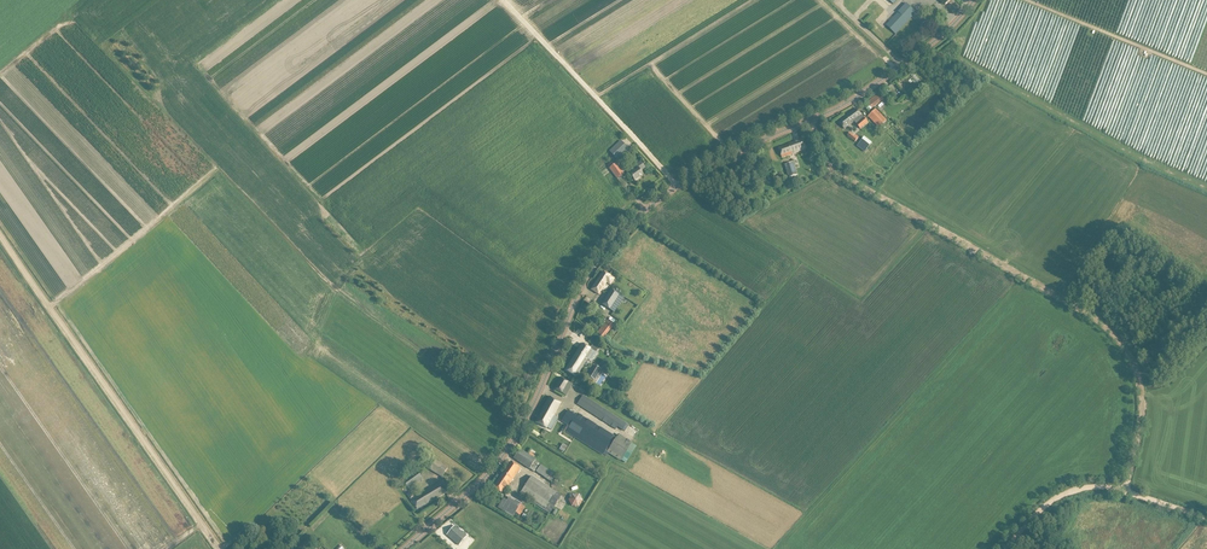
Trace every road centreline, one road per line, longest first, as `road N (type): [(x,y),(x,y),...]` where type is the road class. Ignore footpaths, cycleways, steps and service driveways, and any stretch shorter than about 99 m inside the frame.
road 1 (tertiary): [(404,548),(506,451),(580,289),(625,229),(687,181),(857,97),(941,36),(974,0)]
road 2 (track): [(523,424),(339,291),(154,96),(281,0)]
road 3 (track): [(1125,491),(1142,414),(1127,349),(1084,310),(848,178),(824,154),(812,119)]
road 4 (track): [(219,548),(0,237)]
road 5 (track): [(677,187),(503,0)]
road 6 (track): [(1206,518),(1109,487),(1074,490),(1039,512),(1007,548)]

